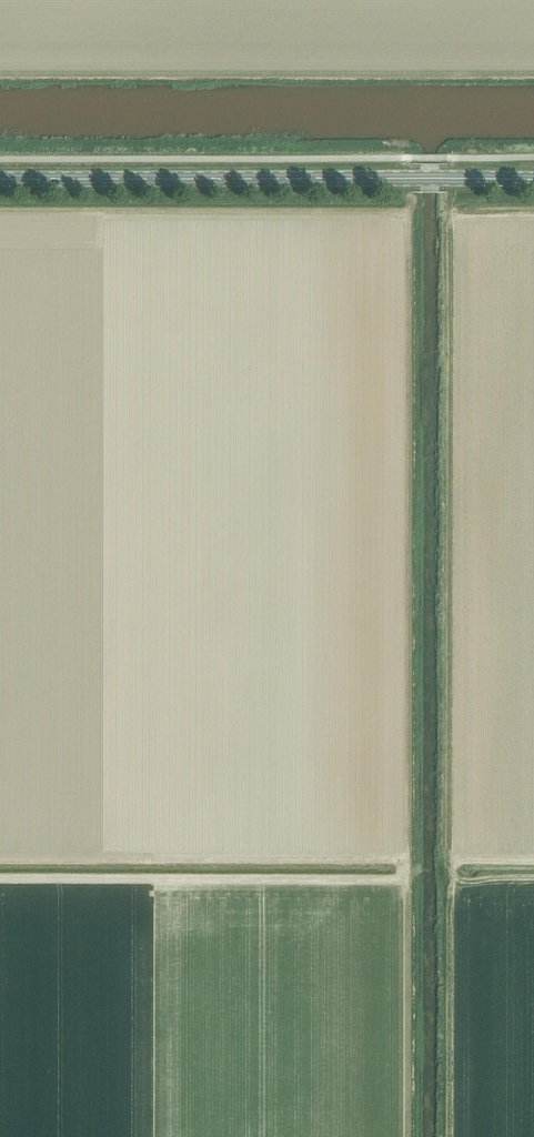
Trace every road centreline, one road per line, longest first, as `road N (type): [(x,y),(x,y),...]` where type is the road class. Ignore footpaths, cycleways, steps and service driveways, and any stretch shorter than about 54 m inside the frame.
road 1 (secondary): [(533,179),(0,179)]

